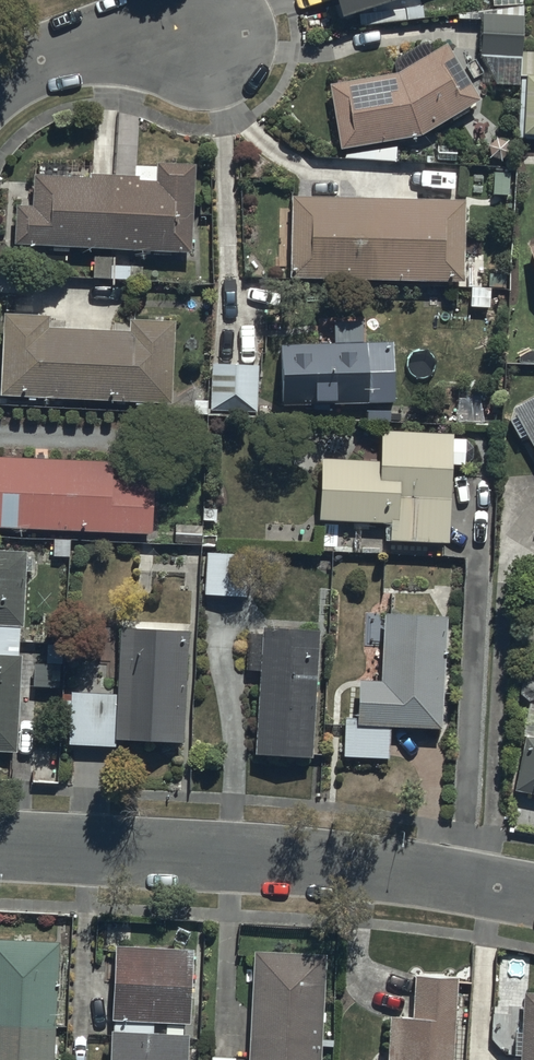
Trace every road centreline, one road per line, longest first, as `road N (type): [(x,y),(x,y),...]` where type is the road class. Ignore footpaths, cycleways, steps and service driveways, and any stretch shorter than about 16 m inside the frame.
road 1 (residential): [(0,844),(290,858),(533,893)]
road 2 (residential): [(0,83),(80,50),(213,38)]

